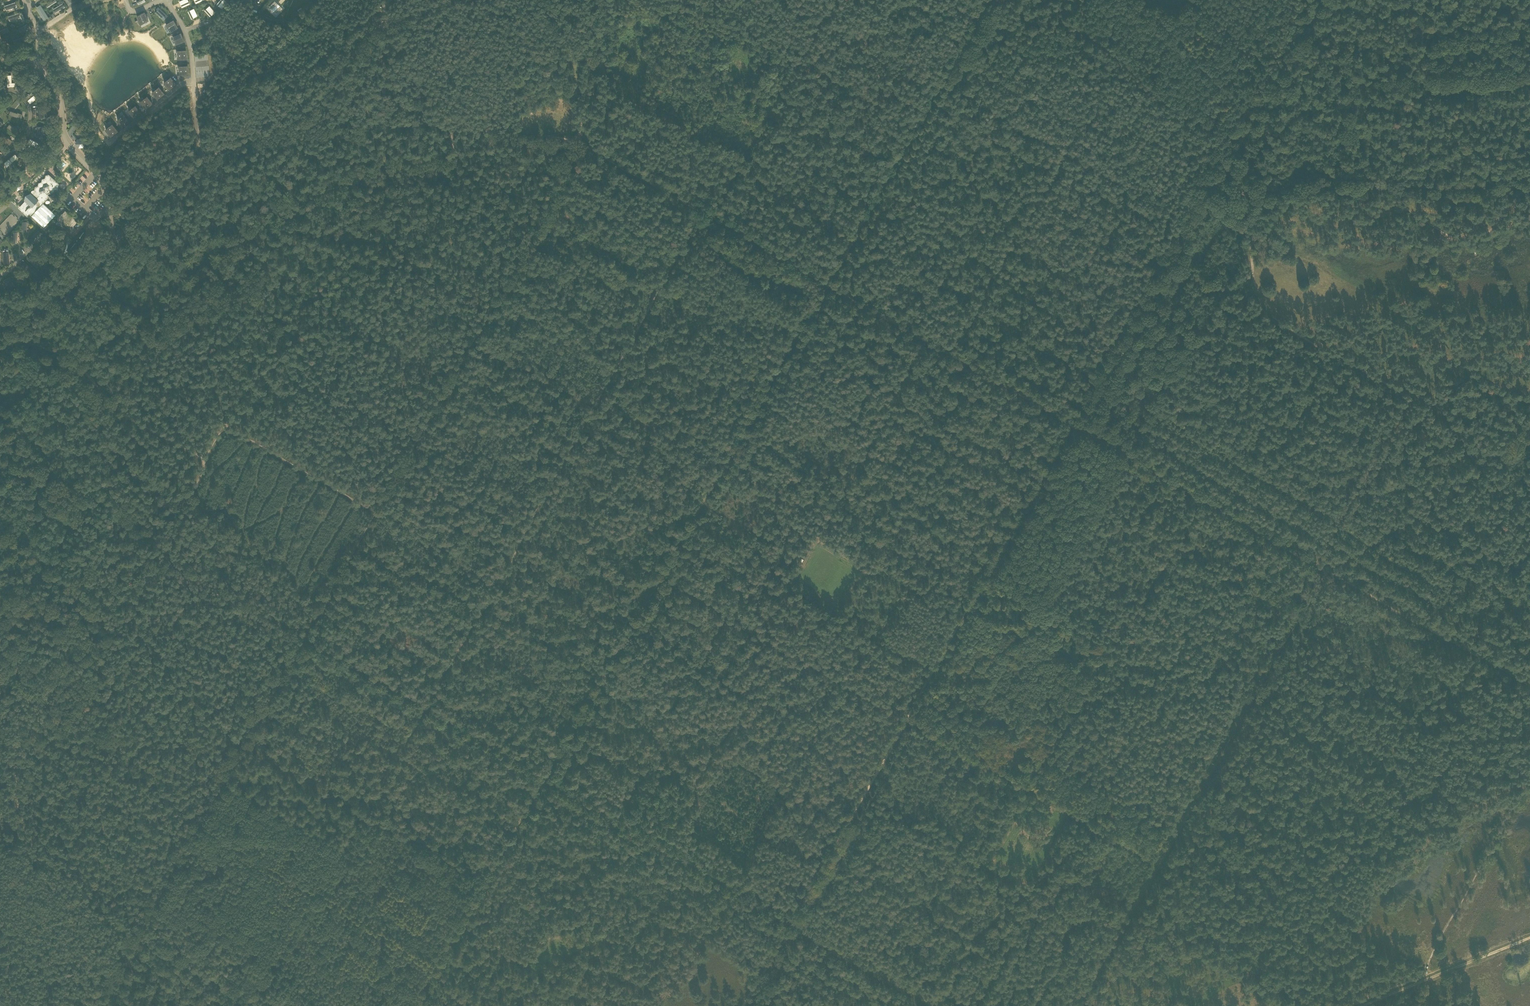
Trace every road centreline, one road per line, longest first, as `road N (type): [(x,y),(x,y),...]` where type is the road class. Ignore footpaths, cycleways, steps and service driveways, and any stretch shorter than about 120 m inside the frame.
road 1 (track): [(254,1005),(480,613),(490,611),(678,253),(711,219)]
road 2 (track): [(824,286),(417,1005)]
road 3 (track): [(1077,427),(744,1005)]
road 4 (unclassified): [(0,322),(77,279),(212,157),(301,116),(370,33),(449,0)]
road 5 (track): [(1325,571),(1077,1005)]
road 6 (track): [(753,634),(1155,866)]
road 7 (track): [(938,1005),(545,781)]
road 8 (track): [(376,513),(587,146)]
road 9 (track): [(928,344),(784,603),(753,634)]
road 10 (track): [(141,928),(303,640)]
road 11 (track): [(657,845),(694,802),(692,787),(751,699),(631,629)]
road 12 (track): [(1027,793),(1187,522)]
road 13 (track): [(824,286),(1077,427)]
road 14 (track): [(1077,427),(1325,571)]
road 15 (track): [(549,778),(303,640)]
road 16 (track): [(1217,184),(1077,427)]
road 17 (track): [(824,286),(959,55)]
road 18 (track): [(1094,831),(977,936),(940,1005)]
road 19 (track): [(1325,571),(1529,685)]
road 20 (track): [(1529,786),(1424,975),(1412,983)]
road 21 (track): [(1318,0),(1217,184)]
road 22 (track): [(1409,395),(1315,564)]
road 23 (track): [(1436,186),(1437,170),(1425,152),(1423,0)]
road 24 (track): [(1217,184),(1401,186)]
road 25 (track): [(846,826),(715,755)]
road 26 (track): [(587,146),(601,0)]
road 27 (track): [(303,640),(376,513)]
road 28 (track): [(587,146),(711,219)]
road 29 (track): [(138,933),(260,1005)]
road 30 (track): [(596,405),(722,468)]
road 31 (track): [(391,488),(515,554)]
road 32 (track): [(659,581),(539,509)]
road 33 (track): [(451,128),(543,133),(587,146)]
road 34 (track): [(472,344),(593,409)]
road 35 (track): [(711,219),(824,286)]
road 36 (track): [(1529,937),(1412,983)]

